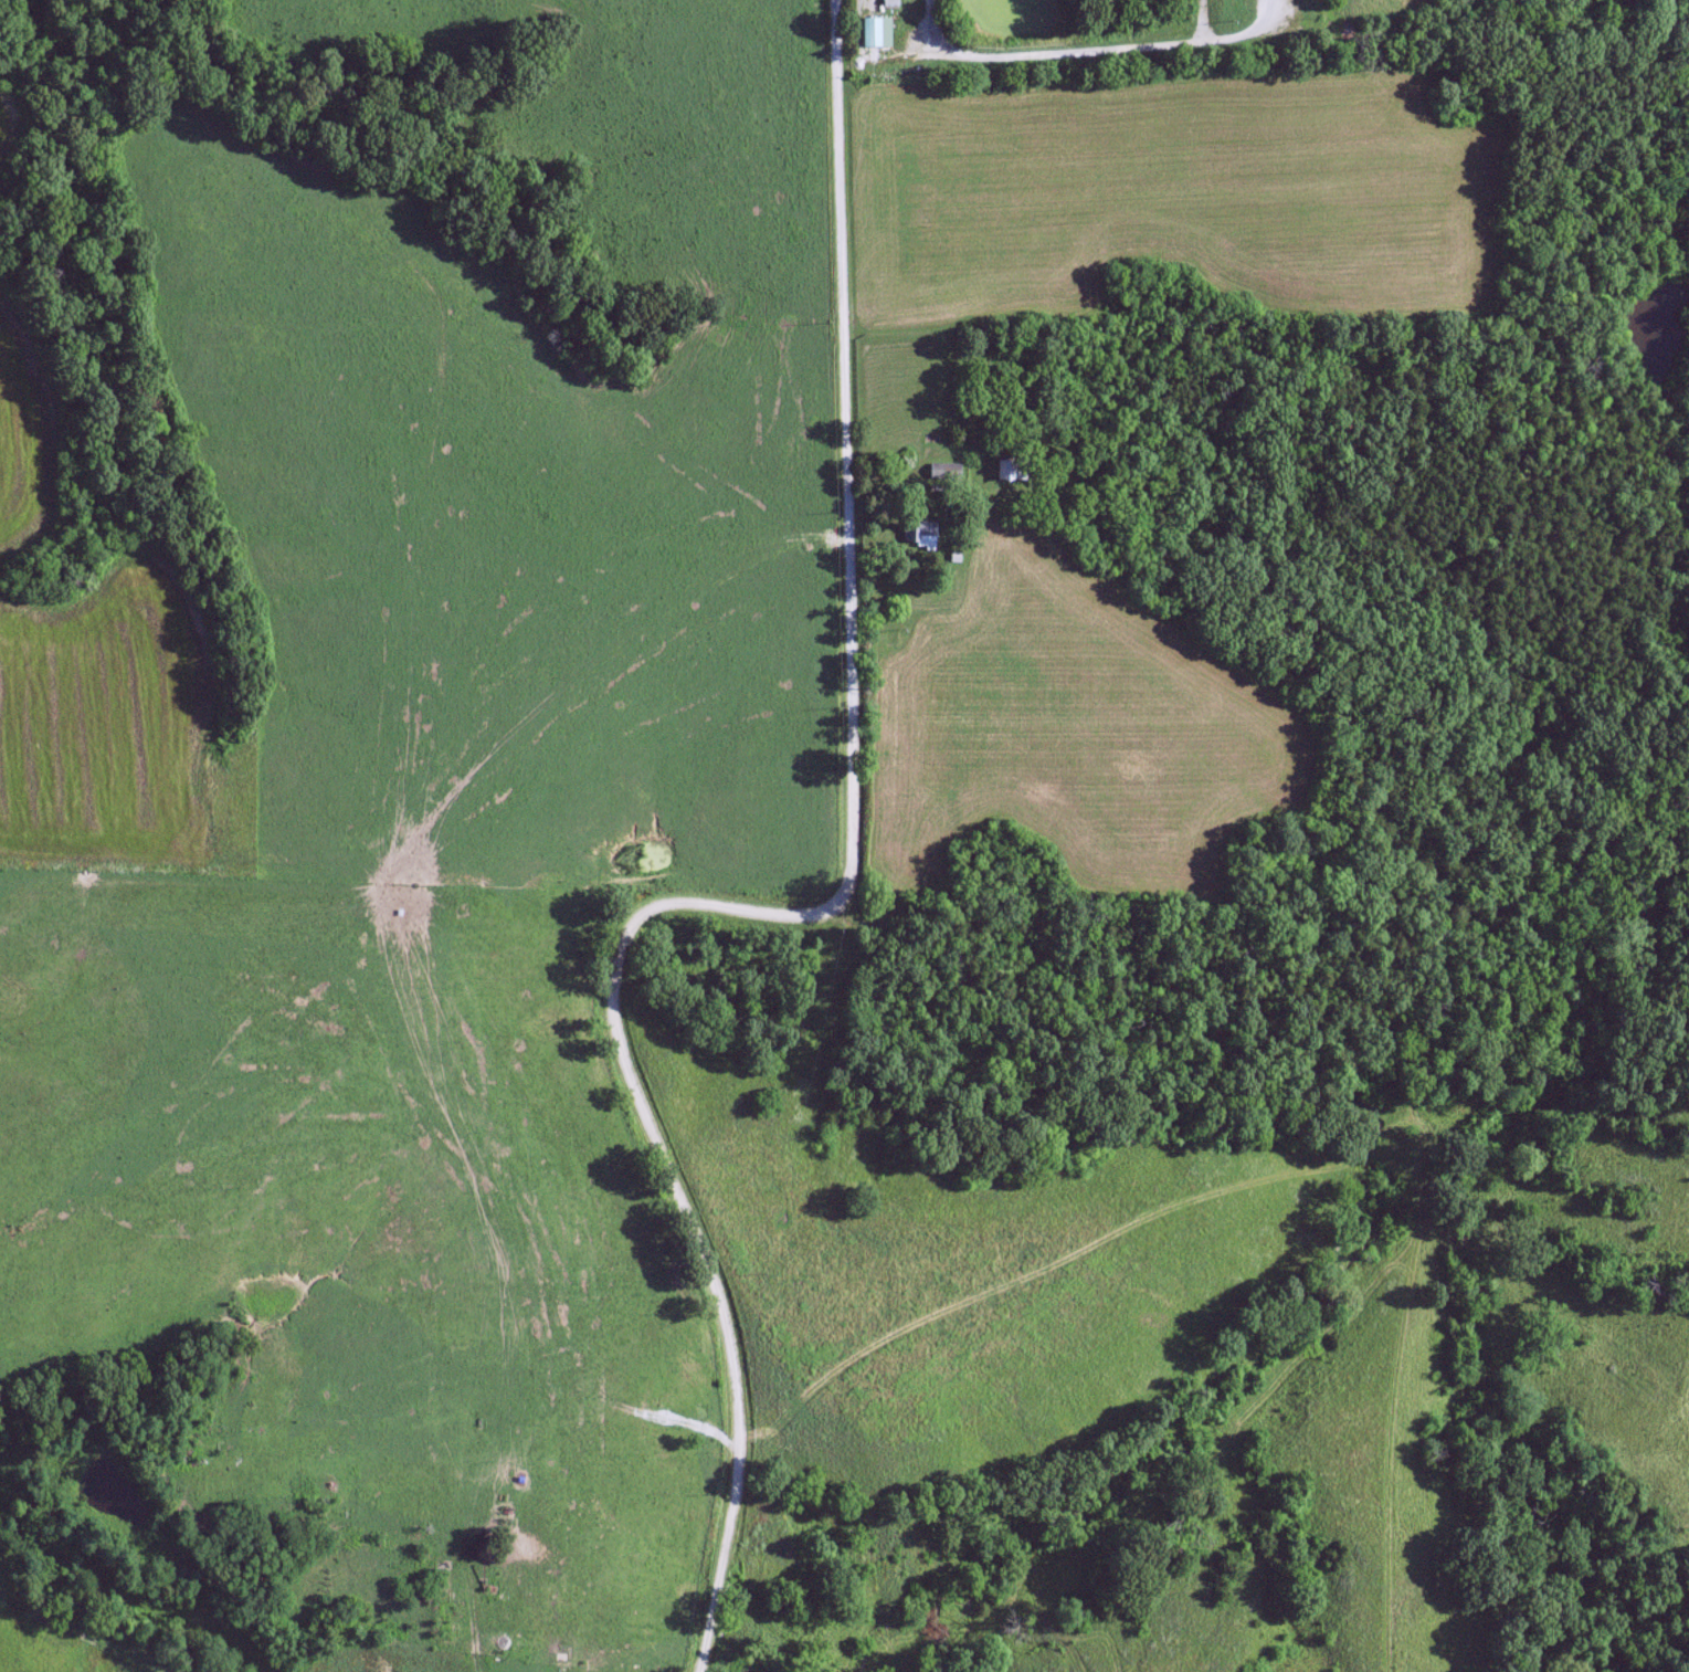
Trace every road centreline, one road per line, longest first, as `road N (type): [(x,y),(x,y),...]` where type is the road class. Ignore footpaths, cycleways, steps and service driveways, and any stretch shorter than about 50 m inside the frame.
road 1 (residential): [(829,0),(841,129),(859,834),(854,881),(823,912),(705,896),(656,901),(617,945),(616,1001),(633,1074),(728,1303),(743,1422),(699,1671)]

